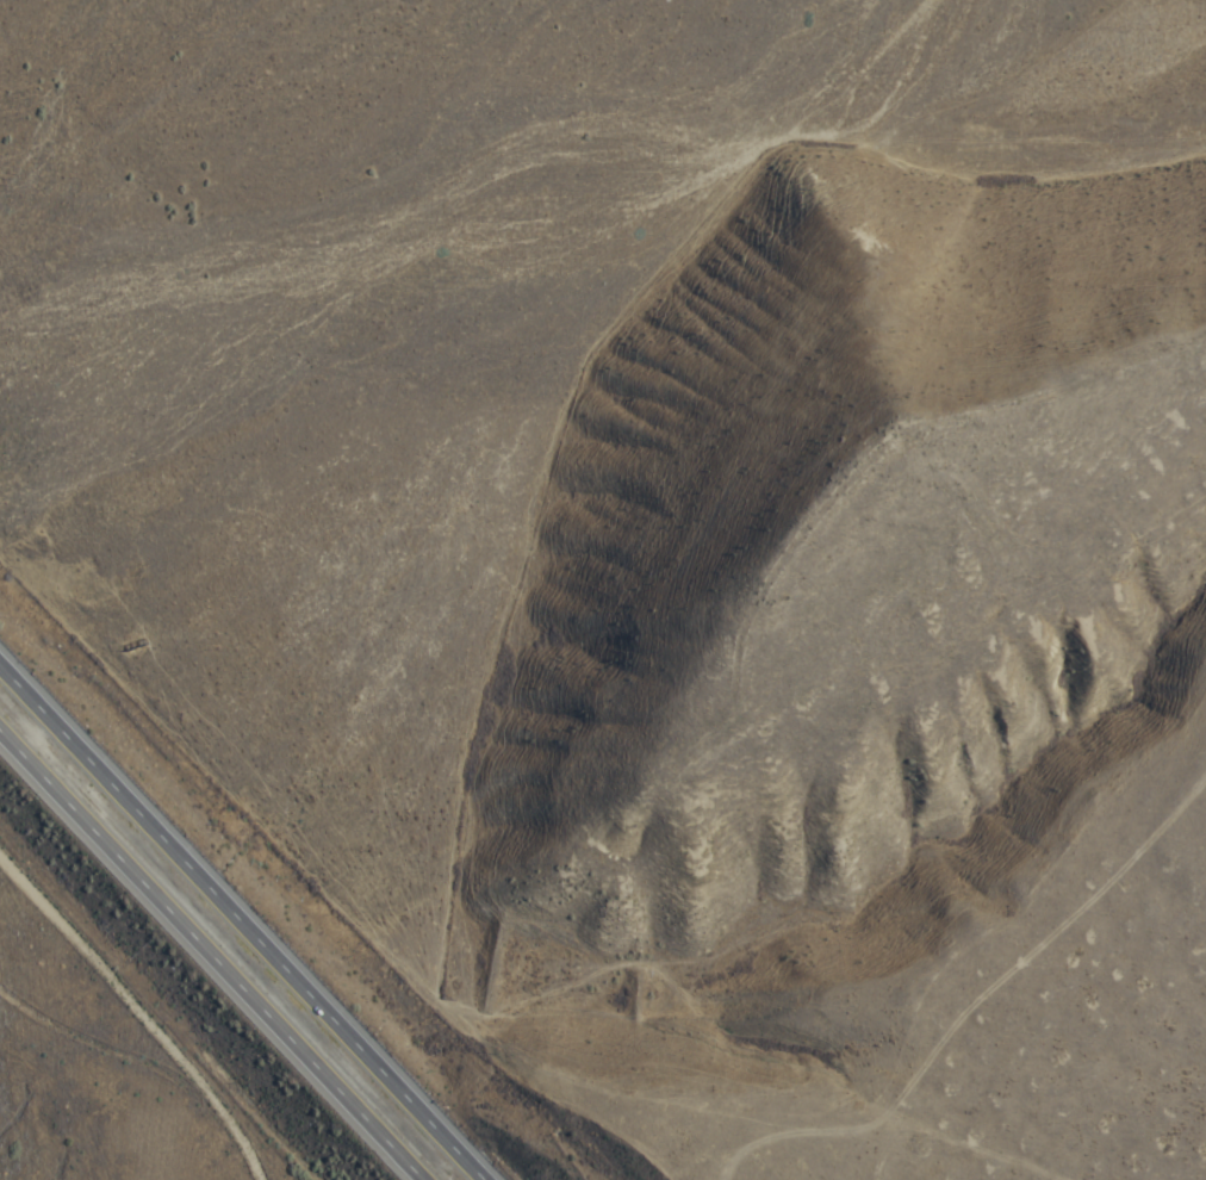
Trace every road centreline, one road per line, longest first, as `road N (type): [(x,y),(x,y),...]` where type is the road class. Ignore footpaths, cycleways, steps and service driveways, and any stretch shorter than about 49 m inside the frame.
road 1 (motorway): [(490,1179),(0,662)]
road 2 (motorway): [(0,739),(414,1179)]

